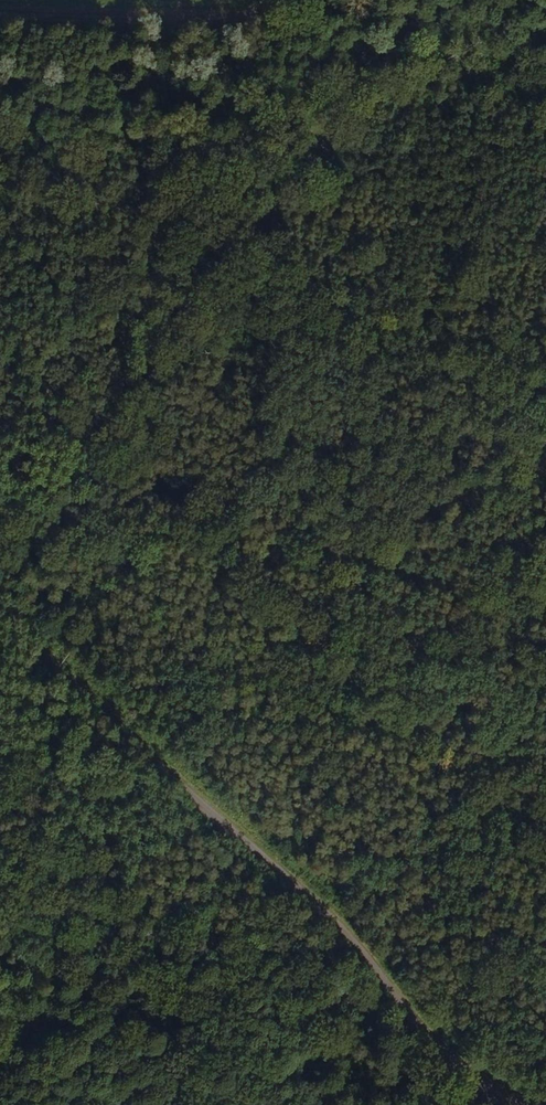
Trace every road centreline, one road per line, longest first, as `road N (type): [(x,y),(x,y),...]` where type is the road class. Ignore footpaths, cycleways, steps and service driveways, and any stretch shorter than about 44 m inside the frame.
road 1 (unclassified): [(531,1104),(413,1007),(242,838),(0,577)]
road 2 (track): [(545,862),(28,442)]
road 3 (track): [(0,872),(413,1007),(444,1104)]
road 4 (track): [(295,0),(256,20),(0,19)]

